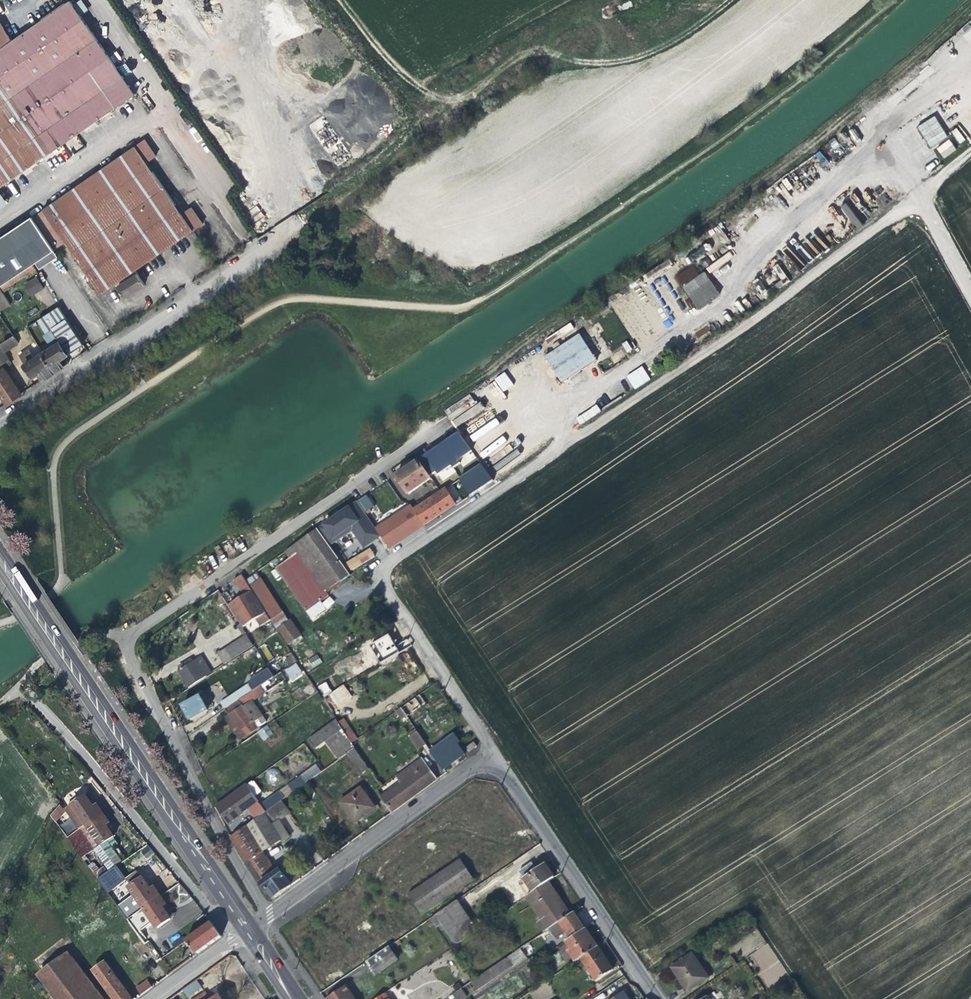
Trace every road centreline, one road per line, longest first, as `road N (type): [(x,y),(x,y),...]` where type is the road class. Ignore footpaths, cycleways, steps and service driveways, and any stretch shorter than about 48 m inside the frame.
road 1 (residential): [(444,421),(123,639),(265,916)]
road 2 (track): [(506,483),(749,336),(970,161)]
road 3 (track): [(896,0),(768,110),(479,306)]
road 4 (secondary): [(246,930),(0,564)]
road 5 (residential): [(506,483),(372,573),(495,753)]
road 6 (track): [(420,148),(549,64),(578,56),(624,82),(722,0)]
road 7 (residential): [(0,430),(271,250)]
road 8 (residential): [(495,753),(658,998)]
road 9 (residential): [(265,916),(495,753)]
road 10 (track): [(420,148),(403,150),(271,250)]
road 11 (track): [(316,0),(420,148)]
road 12 (residential): [(148,998),(246,930)]

